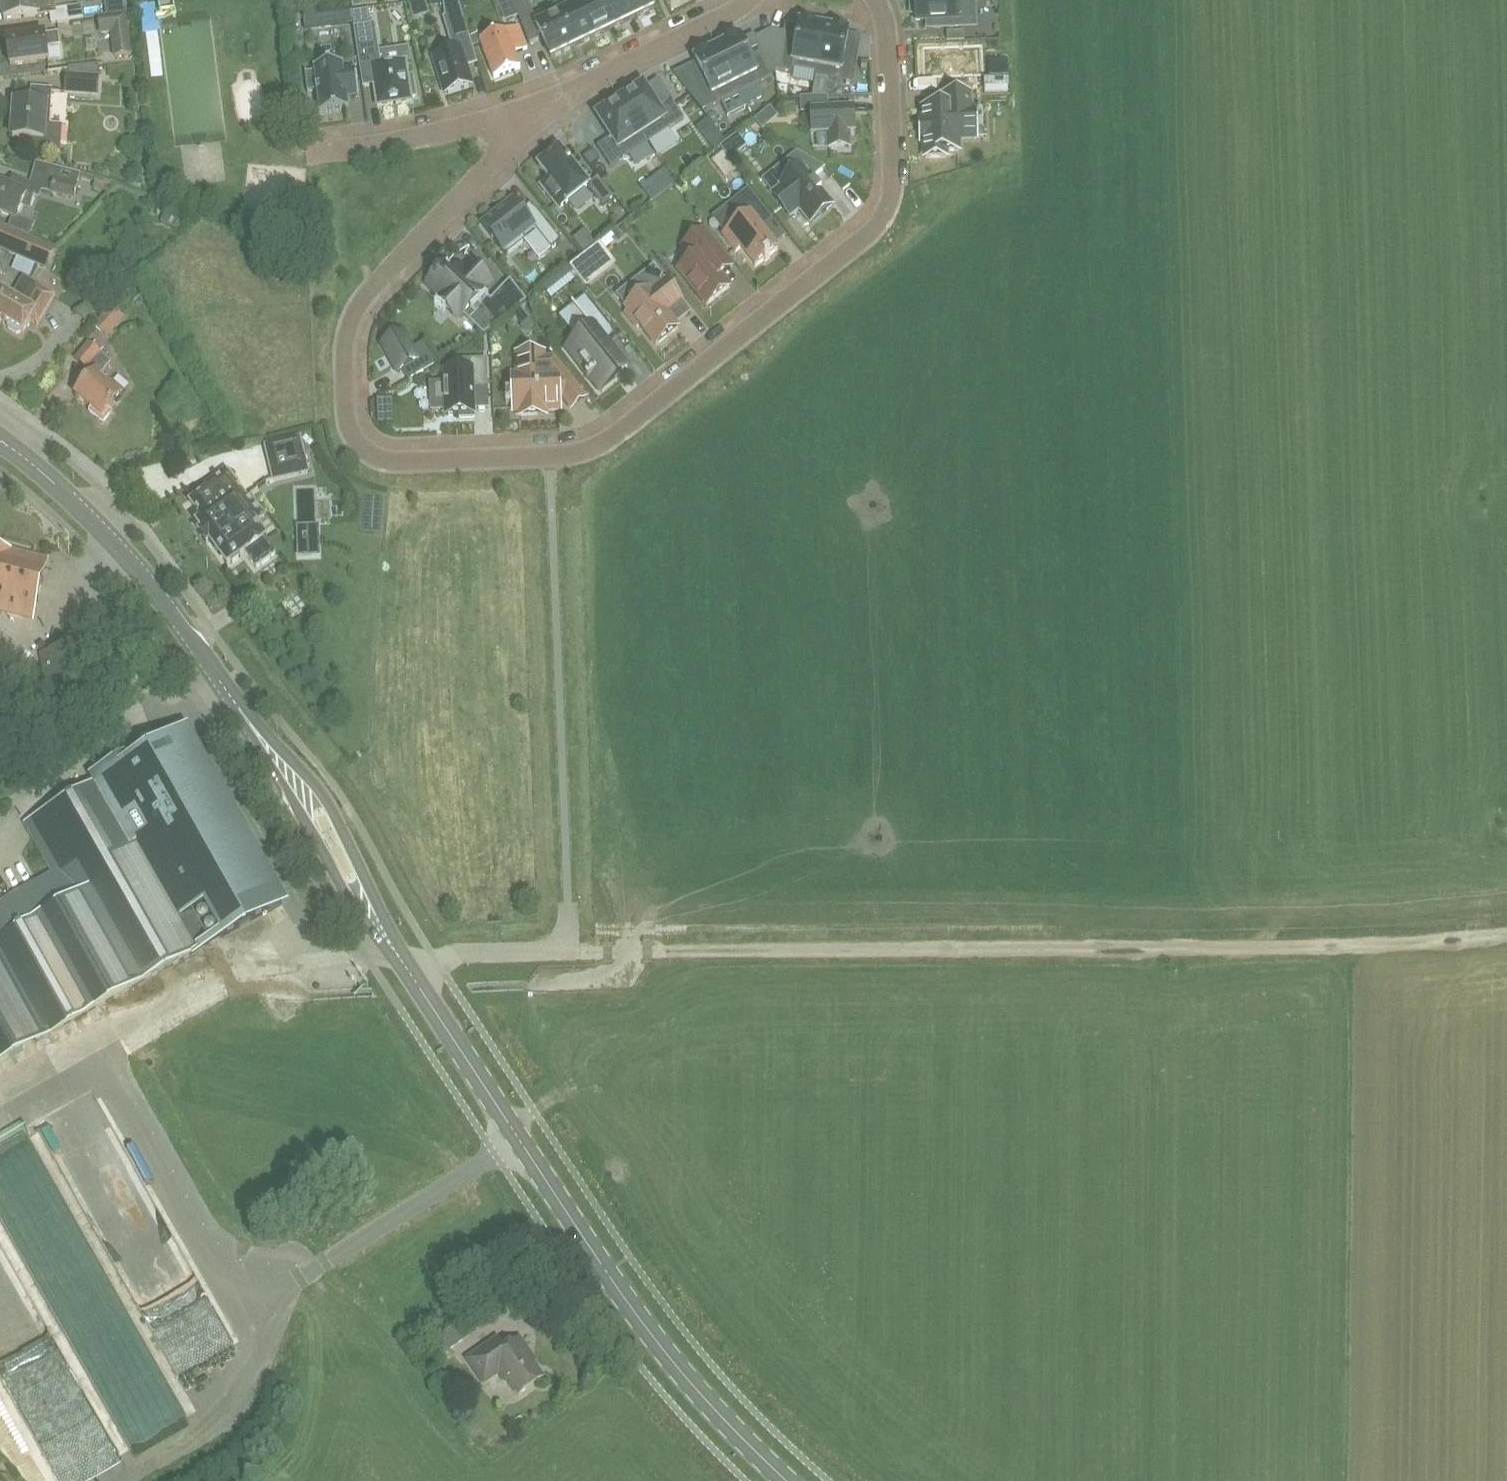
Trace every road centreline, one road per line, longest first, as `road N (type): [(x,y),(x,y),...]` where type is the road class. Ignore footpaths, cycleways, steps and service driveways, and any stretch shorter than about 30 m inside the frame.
road 1 (residential): [(552,103),(363,300),(343,361),(345,420),(369,457),(405,465),(576,456),(661,400),(874,228),(886,210),(895,160),(890,34),(879,0)]
road 2 (track): [(570,949),(1346,943),(1506,928)]
road 3 (secondary): [(412,974),(172,613),(116,543),(0,442)]
road 4 (secondary): [(787,1480),(677,1367),(609,1280),(412,974)]
road 5 (track): [(229,969),(237,987),(309,996),(527,986),(548,1005),(613,1004)]
road 6 (residential): [(552,103),(431,136),(306,153)]
road 7 (residential): [(747,0),(552,103)]
road 8 (residential): [(570,949),(452,953),(412,974)]

